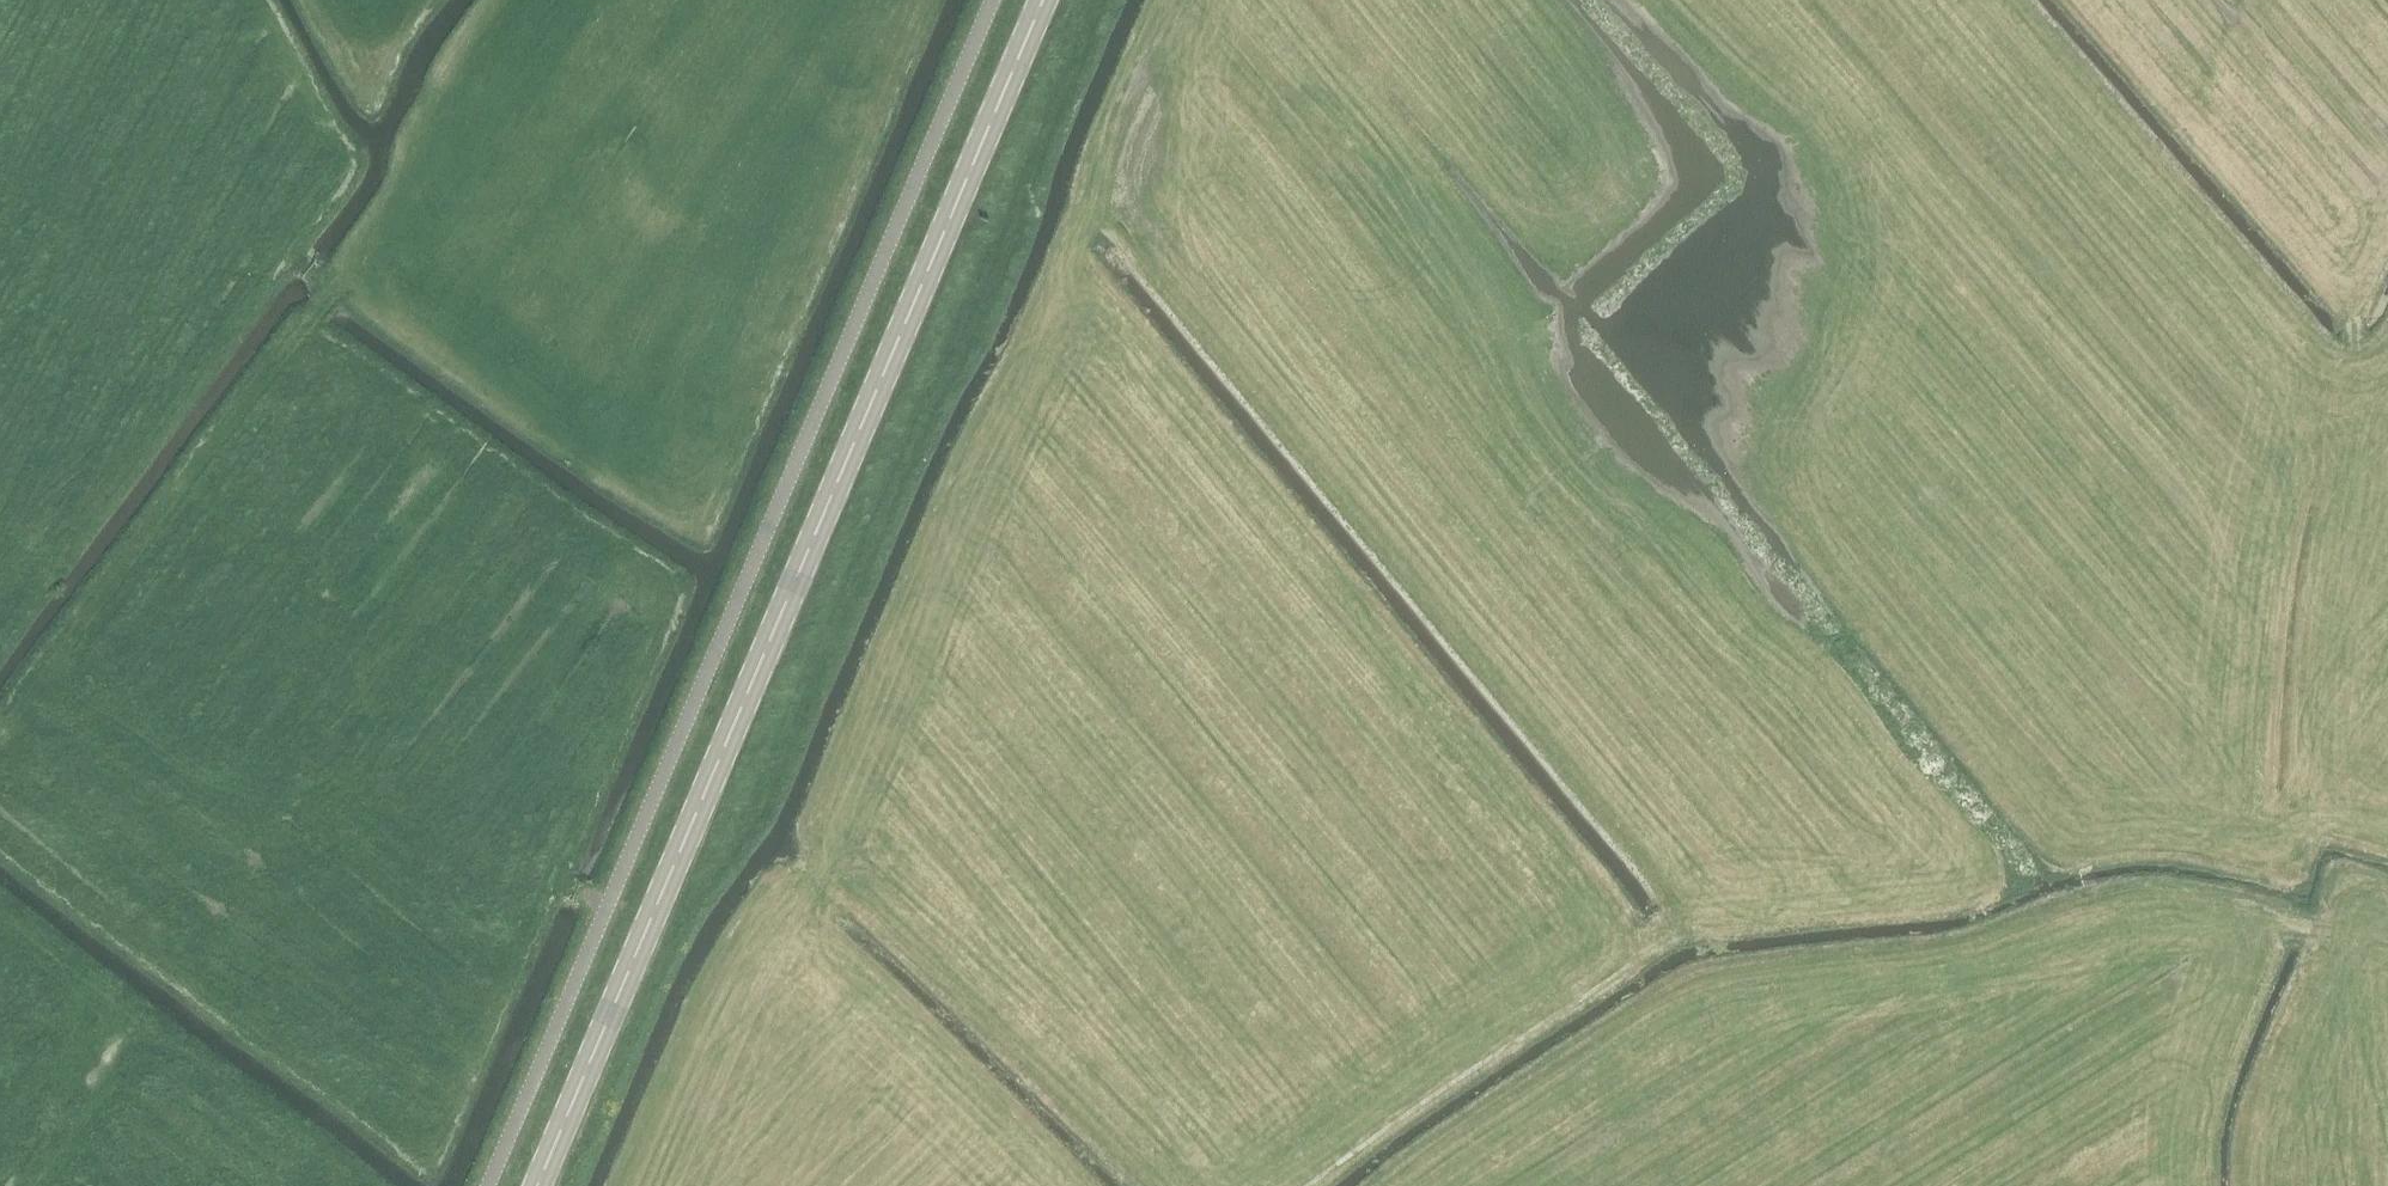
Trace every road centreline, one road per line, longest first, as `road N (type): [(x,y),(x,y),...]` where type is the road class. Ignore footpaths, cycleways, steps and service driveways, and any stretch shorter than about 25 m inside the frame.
road 1 (secondary): [(538,1185),(1043,0)]

